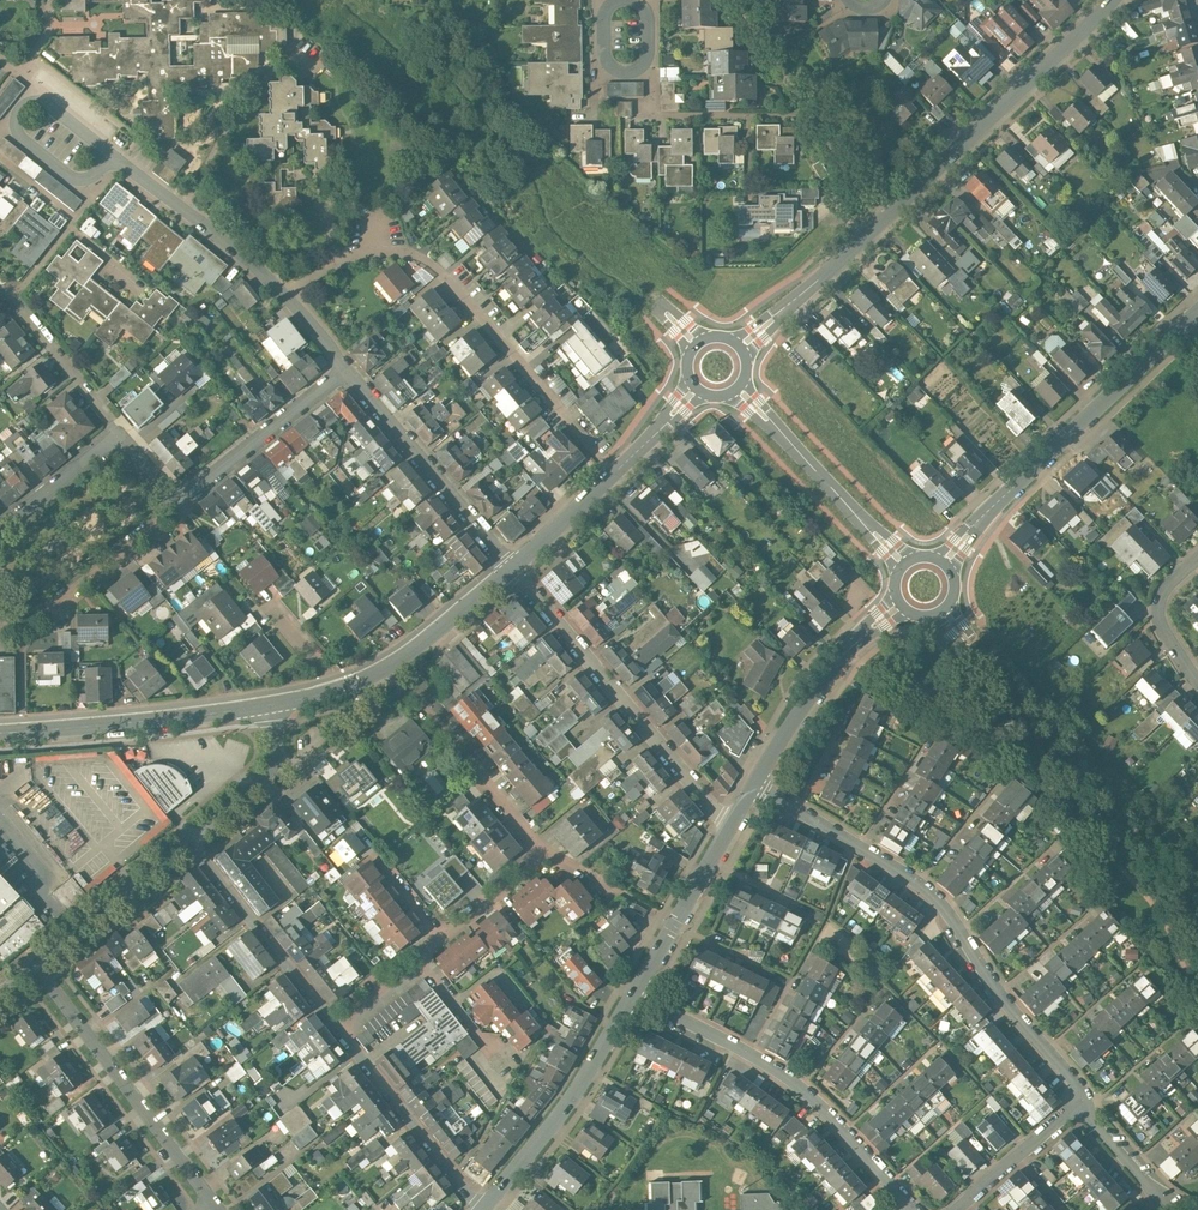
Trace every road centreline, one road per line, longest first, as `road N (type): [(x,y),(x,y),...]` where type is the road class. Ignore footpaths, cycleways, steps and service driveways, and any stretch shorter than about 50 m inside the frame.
road 1 (tertiary): [(739,346),(1110,0)]
road 2 (residential): [(753,787),(936,896),(998,991),(1074,1079),(1078,1105)]
road 3 (residential): [(285,300),(353,255),(393,250),(417,257),(464,299),(590,448)]
road 4 (residential): [(910,1209),(800,1087),(634,994)]
road 5 (residential): [(509,570),(732,824)]
road 6 (residential): [(1197,312),(971,532)]
road 7 (residential): [(36,965),(211,1201)]
road 8 (tertiary): [(0,733),(275,704)]
road 9 (residential): [(634,994),(555,1119),(483,1209)]
road 10 (tertiary): [(509,570),(697,387)]
road 11 (residential): [(509,570),(345,372)]
road 12 (residential): [(392,667),(543,851)]
road 13 (residential): [(179,501),(20,631),(0,606)]
road 14 (residential): [(335,1028),(191,843)]
road 15 (residential): [(335,1028),(483,1209)]
road 16 (residential): [(285,300),(113,153)]
road 17 (residential): [(179,501),(345,372)]
road 18 (residential): [(36,965),(191,843)]
road 19 (residential): [(732,824),(634,994)]
road 20 (tertiary): [(737,387),(868,528)]
road 21 (residential): [(866,633),(820,681),(753,787)]
road 22 (residential): [(603,4),(608,66),(627,73),(648,61),(650,22),(638,2),(617,0)]
road 23 (residential): [(191,843),(273,767),(280,745),(275,704)]
road 24 (residential): [(40,94),(19,104),(16,131),(76,177),(89,177),(113,153)]
road 25 (residential): [(1078,1105),(955,1209)]
road 26 (residential): [(0,526),(120,431)]
road 27 (tertiary): [(392,667),(509,570)]
road 28 (residential): [(120,431),(30,315)]
road 29 (residential): [(1078,1105),(1176,1209)]
road 30 (residential): [(1197,670),(1163,607),(1178,573),(1197,553)]
road 31 (residential): [(543,851),(443,941)]
road 32 (residential): [(543,851),(654,911)]

